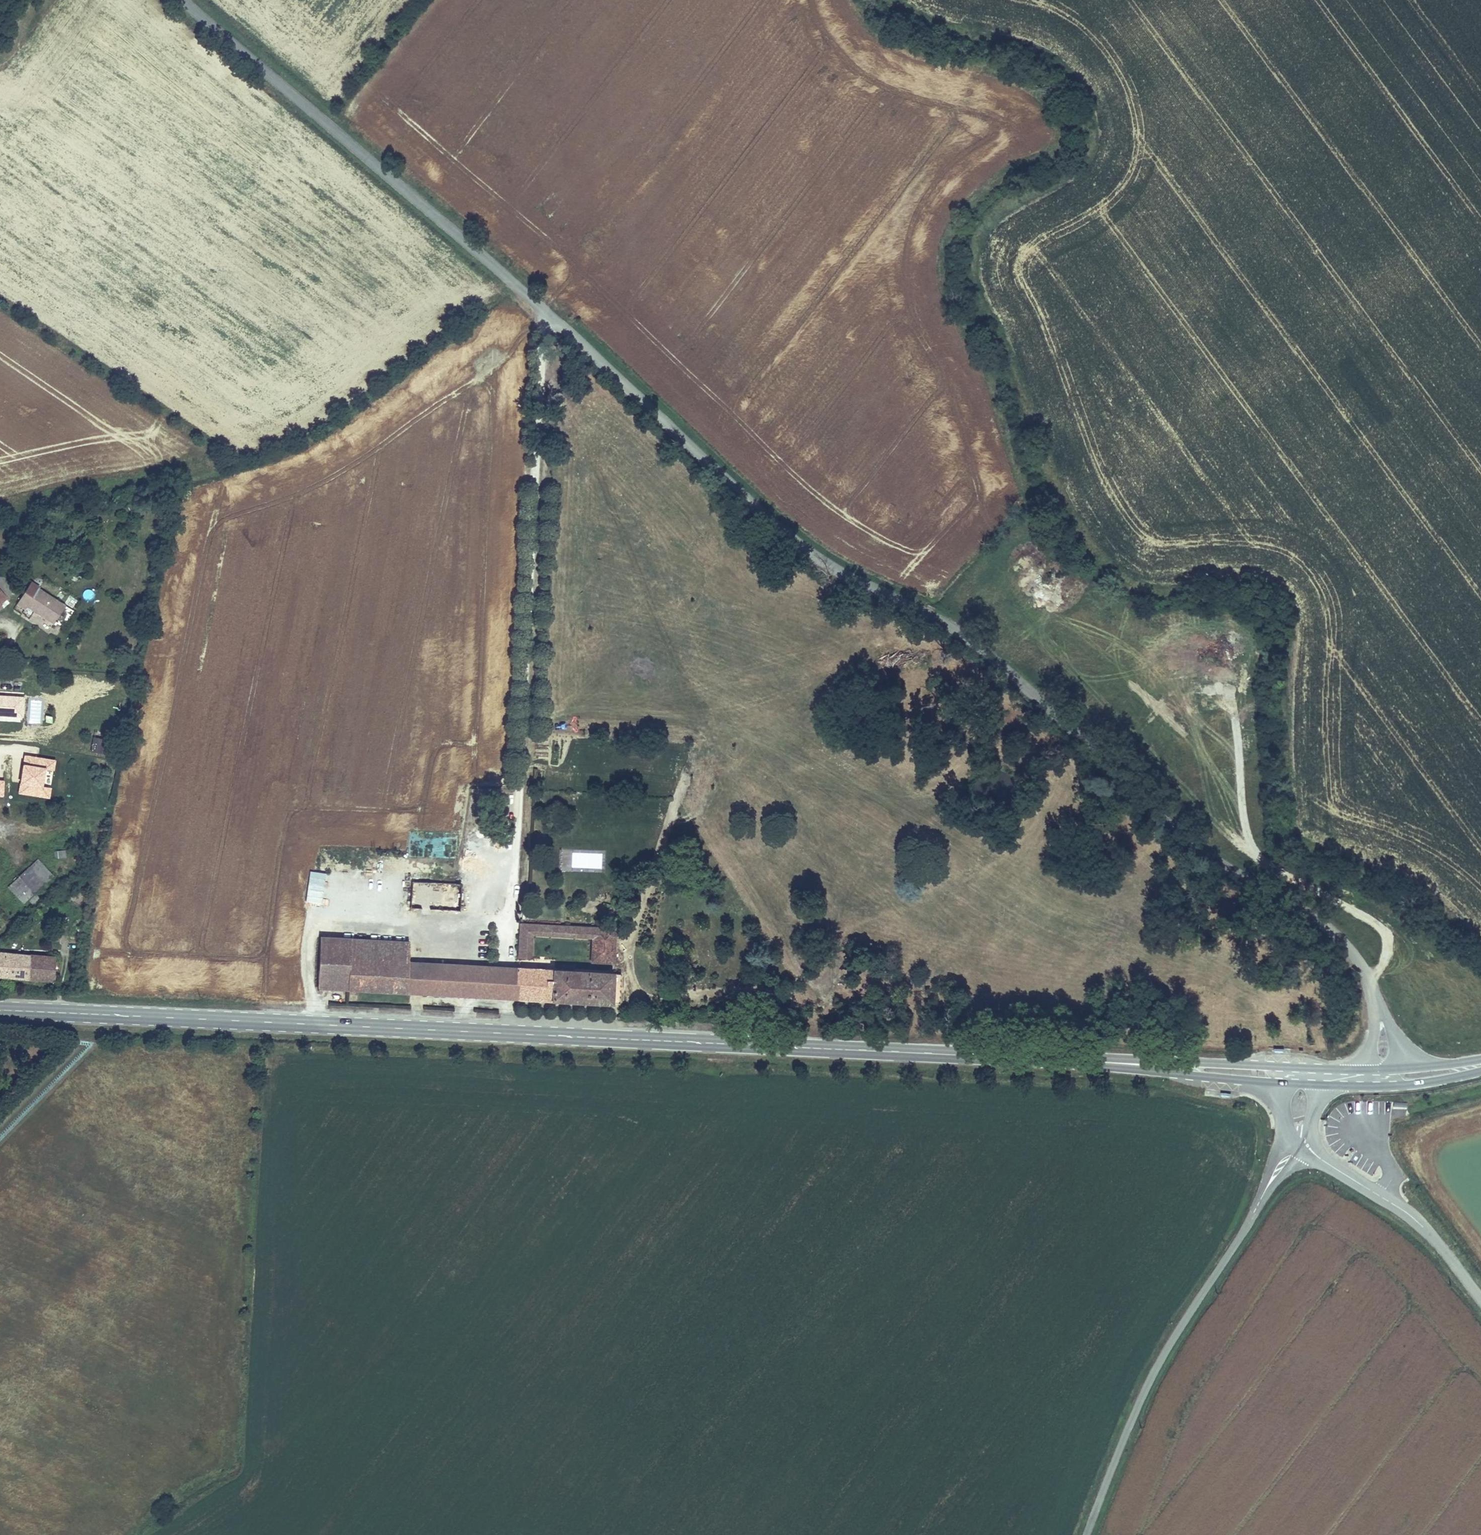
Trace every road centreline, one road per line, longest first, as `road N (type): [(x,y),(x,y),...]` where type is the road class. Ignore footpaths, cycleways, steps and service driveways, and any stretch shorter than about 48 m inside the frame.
road 1 (tertiary): [(181,0),(474,244),(787,536),(988,653),(1182,831),(1331,927),(1365,966)]
road 2 (primary): [(1276,1075),(0,1011)]
road 3 (unclassified): [(1295,1146),(1145,1387),(1086,1534)]
road 4 (unclassified): [(1341,1173),(1411,1218),(1480,1301)]
road 5 (tertiary): [(1428,1075),(1397,1038),(1365,966)]

